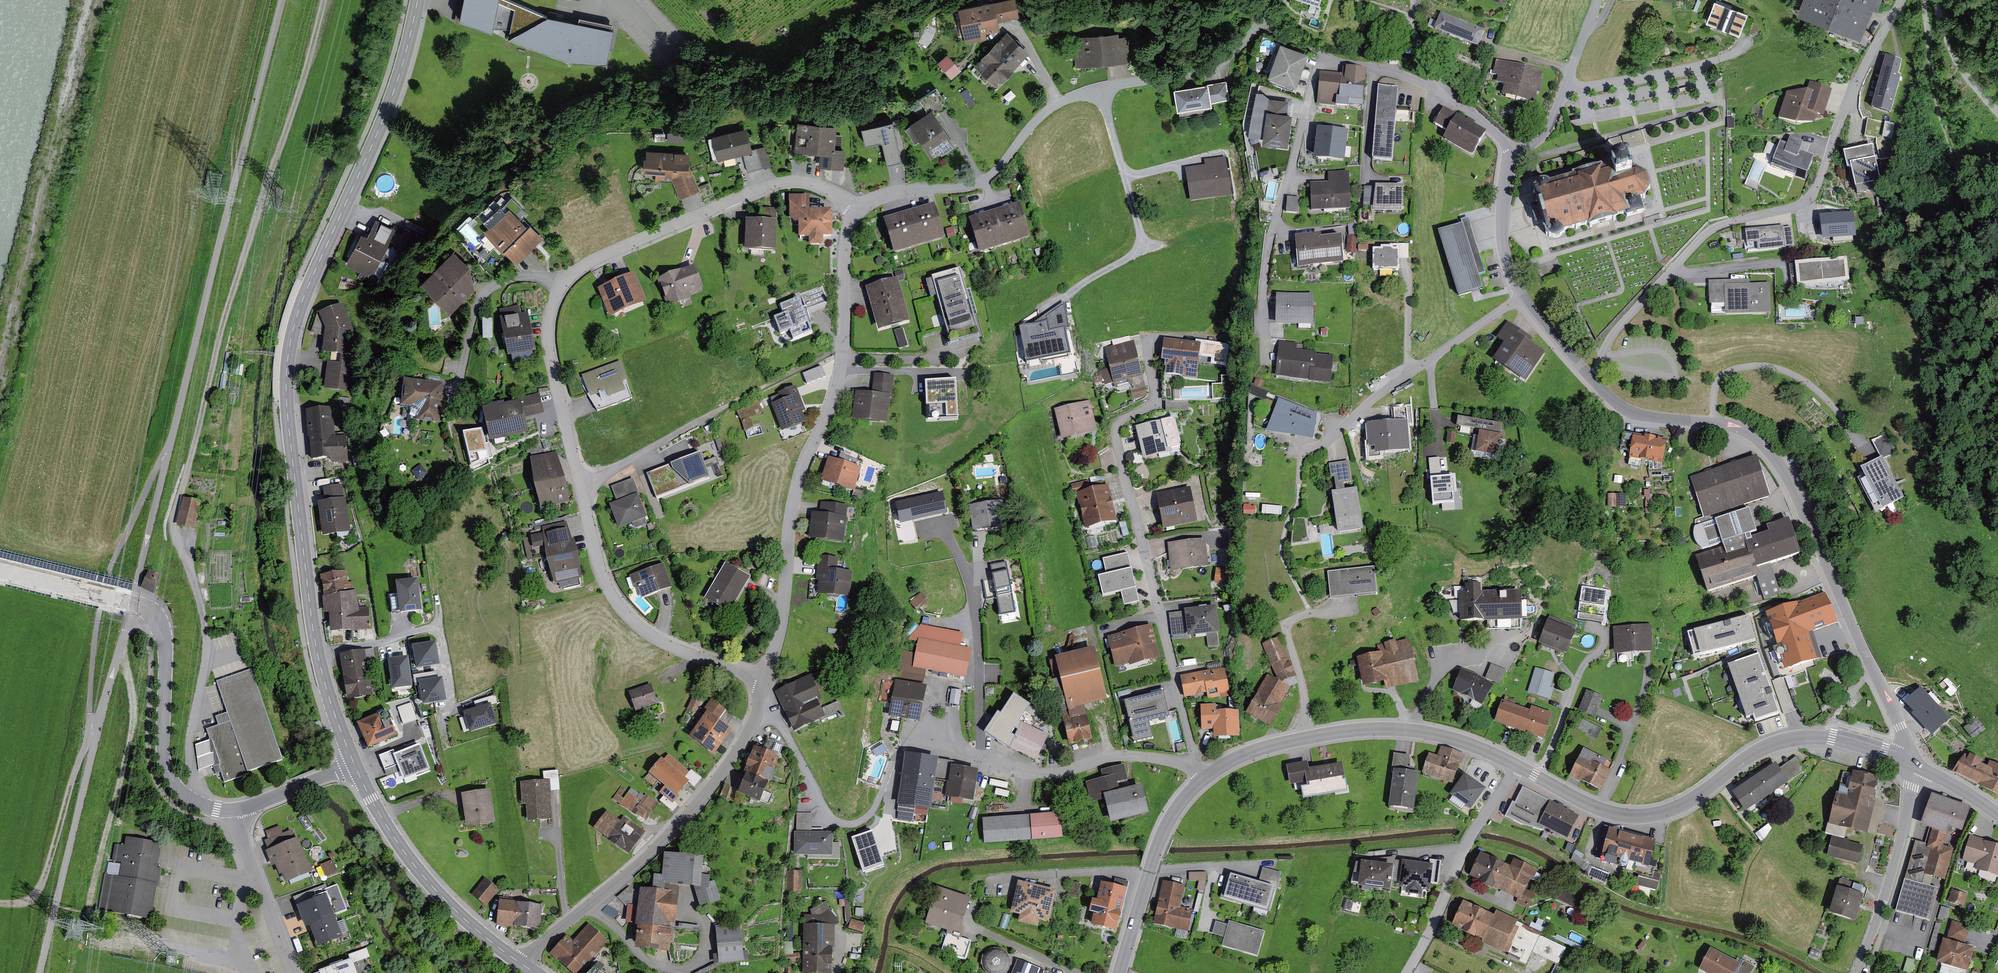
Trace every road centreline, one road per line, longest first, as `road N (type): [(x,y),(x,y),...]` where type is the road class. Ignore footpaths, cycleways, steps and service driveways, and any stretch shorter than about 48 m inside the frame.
road 1 (track): [(40,972),(283,0)]
road 2 (secondary): [(356,763),(315,624),(289,373),(306,299),(397,93),(421,0)]
road 3 (track): [(181,536),(176,526),(231,301),(273,180),(320,0)]
road 4 (residential): [(583,485),(551,337),(572,276),(785,181),(826,186),(864,208)]
road 5 (residential): [(864,208),(902,190),(983,184),(1061,102),(1195,72),(1224,60),(1267,23),(1328,56)]
road 6 (residential): [(1592,377),(1612,338),(1711,232),(1811,200),(1856,88),(1904,0)]
road 7 (residential): [(769,681),(787,611),(800,488),(844,370),(850,236),(864,208)]
road 8 (residential): [(1150,335),(1157,403),(1125,418),(1118,438),(1196,766)]
road 9 (residential): [(1521,765),(1602,807),(1649,814),(1684,805),(1787,740),(1836,735),(1912,760)]
road 10 (tertiary): [(240,811),(201,805),(168,773),(167,659),(156,618),(129,601),(0,569)]
road 11 (residential): [(1717,421),(1757,434),(1794,482),(1912,760)]
road 12 (residential): [(524,963),(692,813),(738,754),(769,681)]
road 13 (residential): [(1206,777),(1265,747),(1358,729),(1449,735),(1521,765)]
road 14 (track): [(1928,0),(1946,120),(1997,300)]
road 15 (residential): [(1302,483),(1306,452),(1331,441),(1382,393),(1525,296)]
road 16 (residential): [(769,681),(685,651),(637,622),(604,573),(583,485)]
road 17 (track): [(96,731),(93,671),(114,564),(169,452)]
road 18 (residential): [(916,739),(946,739),(1055,773),(1123,754),(1196,766)]
road 19 (residential): [(1328,56),(1274,235),(1266,335)]
road 20 (secondary): [(524,963),(426,875),(356,763)]
road 21 (residential): [(1410,972),(1470,843),(1521,765)]
road 22 (residential): [(1717,421),(1723,377),(1773,366),(1819,388),(1876,448)]
road 23 (residential): [(1862,972),(1905,830),(1912,760)]
road 24 (residential): [(1122,972),(1166,829),(1206,777)]
road 25 (track): [(96,731),(44,886),(31,899),(0,901)]
road 26 (residential): [(1602,0),(1548,132),(1518,153)]
road 27 (unclassified): [(583,485),(739,401)]
road 28 (track): [(95,747),(109,755),(111,774),(89,913)]
road 29 (residential): [(297,972),(240,811)]
road 30 (residential): [(1518,153),(1506,236),(1525,296)]
road 31 (residential): [(1592,377),(1629,409),(1717,421)]
road 32 (tertiary): [(356,763),(240,811)]
road 33 (track): [(1937,0),(1953,48),(1997,108)]

